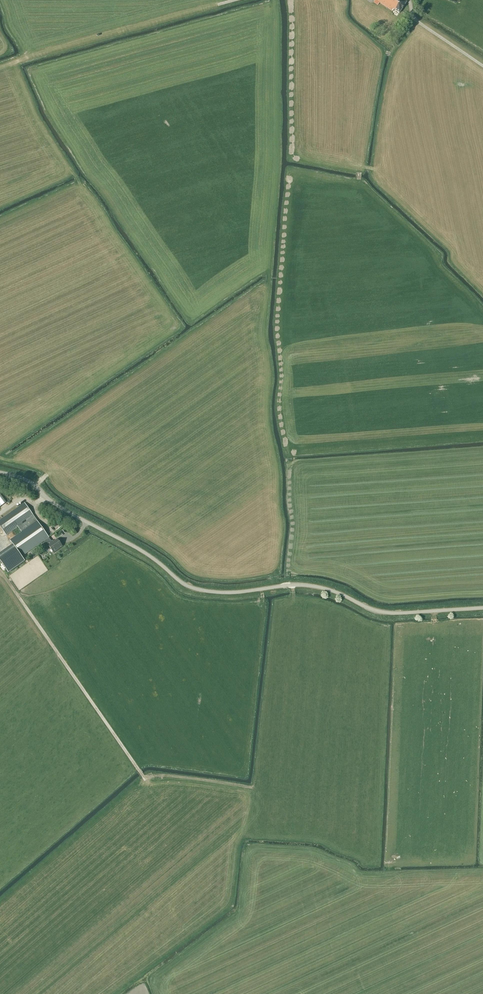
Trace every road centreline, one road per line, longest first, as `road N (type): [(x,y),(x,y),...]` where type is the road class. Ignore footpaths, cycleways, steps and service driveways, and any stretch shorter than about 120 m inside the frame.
road 1 (tertiary): [(482,608),(390,613),(309,586),(192,588),(31,483),(0,473)]
road 2 (track): [(262,409),(276,506),(276,587)]
road 3 (track): [(275,0),(273,171)]

